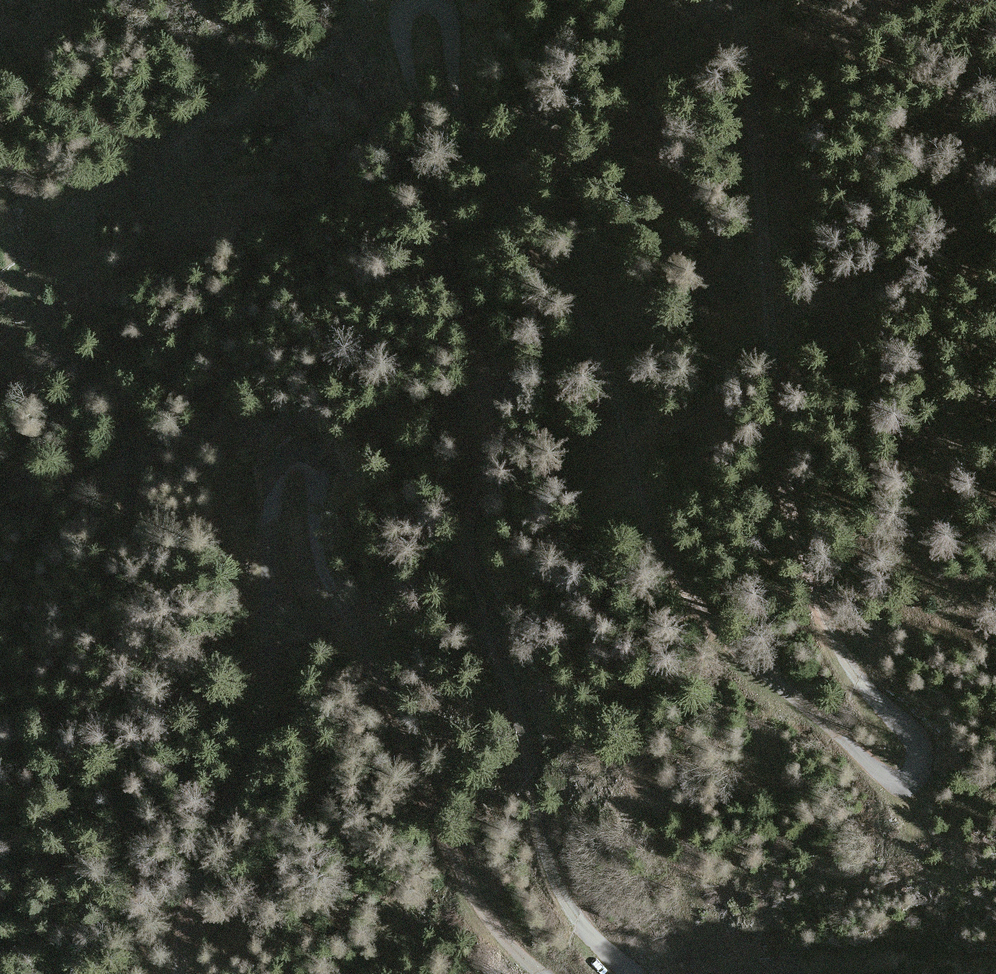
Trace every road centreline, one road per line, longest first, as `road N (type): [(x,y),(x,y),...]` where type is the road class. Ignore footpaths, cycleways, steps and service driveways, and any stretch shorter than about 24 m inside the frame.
road 1 (track): [(622,973),(571,913),(542,853),(472,571),(468,543),(483,463),(472,366),(398,29),(407,16),(426,13),(444,24),(448,61),(504,196),(551,268),(600,374),(636,499),(699,613),(876,776),(893,786),(908,783),(921,769),(913,747),(826,632),(805,577),(774,395),(749,101),(727,0)]
road 2 (track): [(185,973),(188,921),(248,760),(279,459),(295,445),(311,460),(309,538),(334,612),(478,914),(538,973)]

